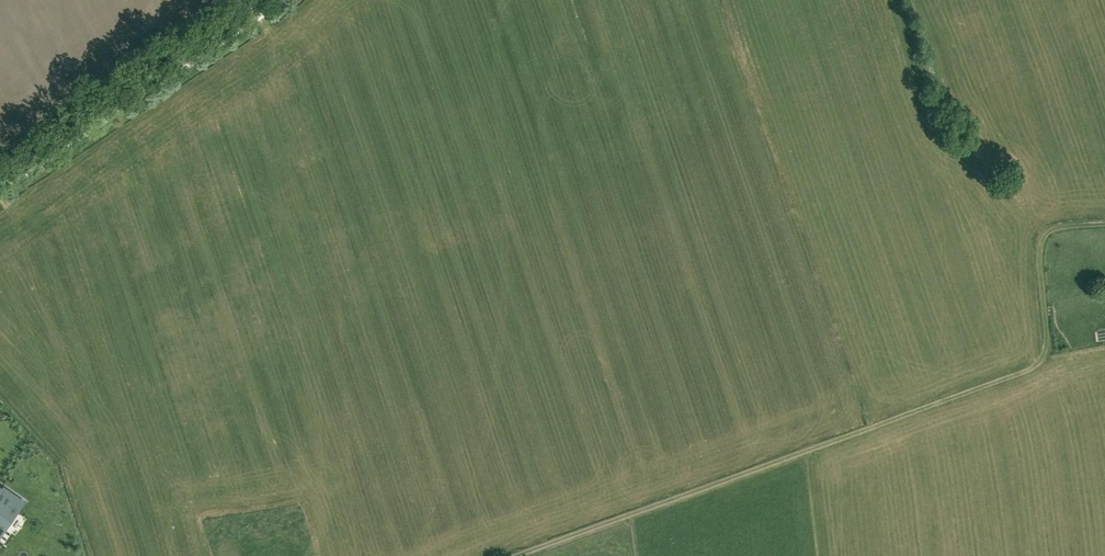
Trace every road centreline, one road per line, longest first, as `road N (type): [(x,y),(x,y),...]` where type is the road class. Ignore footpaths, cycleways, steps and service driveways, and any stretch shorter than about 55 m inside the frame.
road 1 (tertiary): [(0,174),(257,0)]

